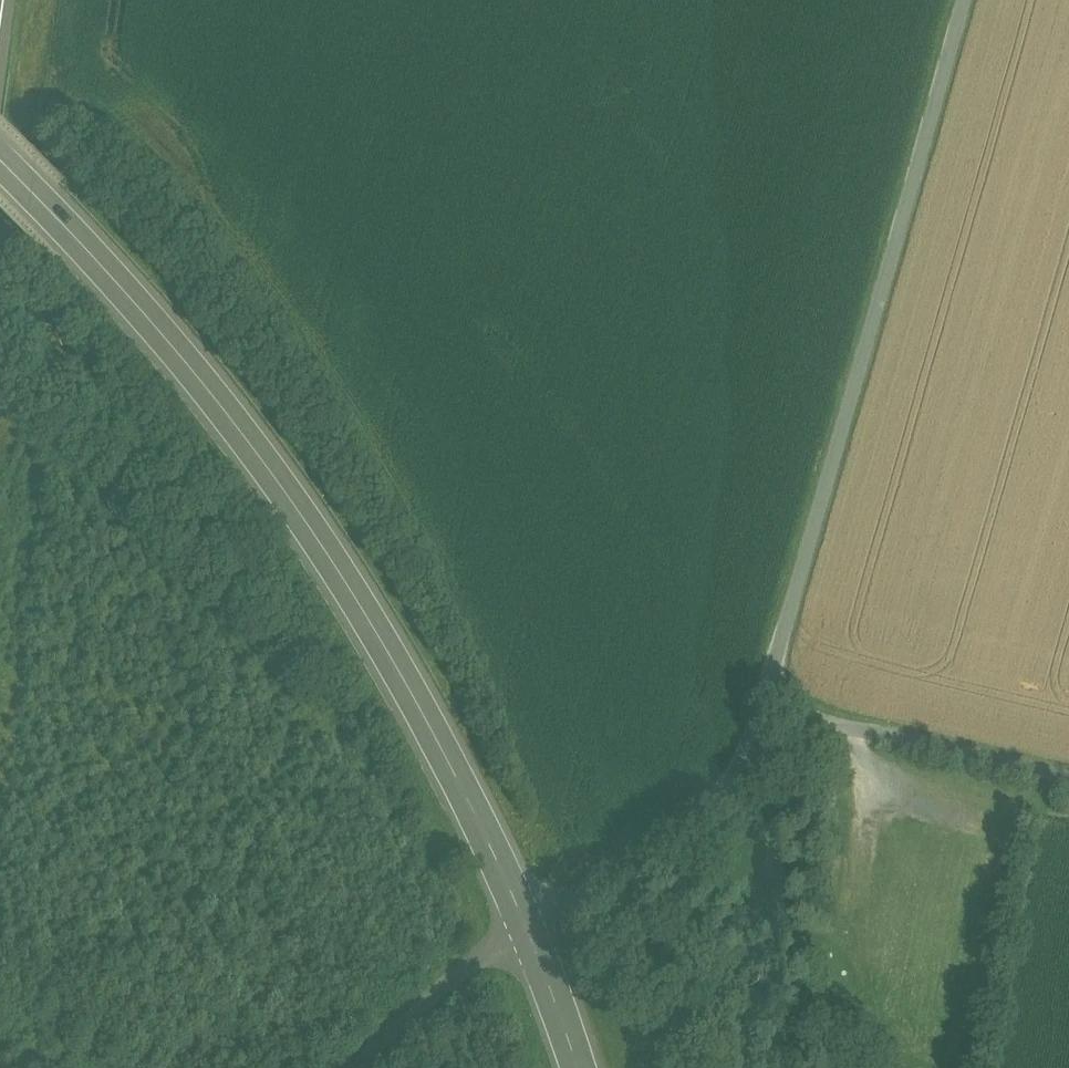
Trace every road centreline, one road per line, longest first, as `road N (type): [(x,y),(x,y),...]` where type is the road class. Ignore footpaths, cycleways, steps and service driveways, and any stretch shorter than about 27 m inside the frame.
road 1 (secondary): [(0,165),(141,314),(303,520),(369,623),(527,917)]
road 2 (residential): [(977,0),(770,692)]
road 3 (residential): [(770,692),(527,917)]
road 4 (residential): [(770,692),(1068,772)]
road 5 (secondary): [(527,917),(576,1067)]

